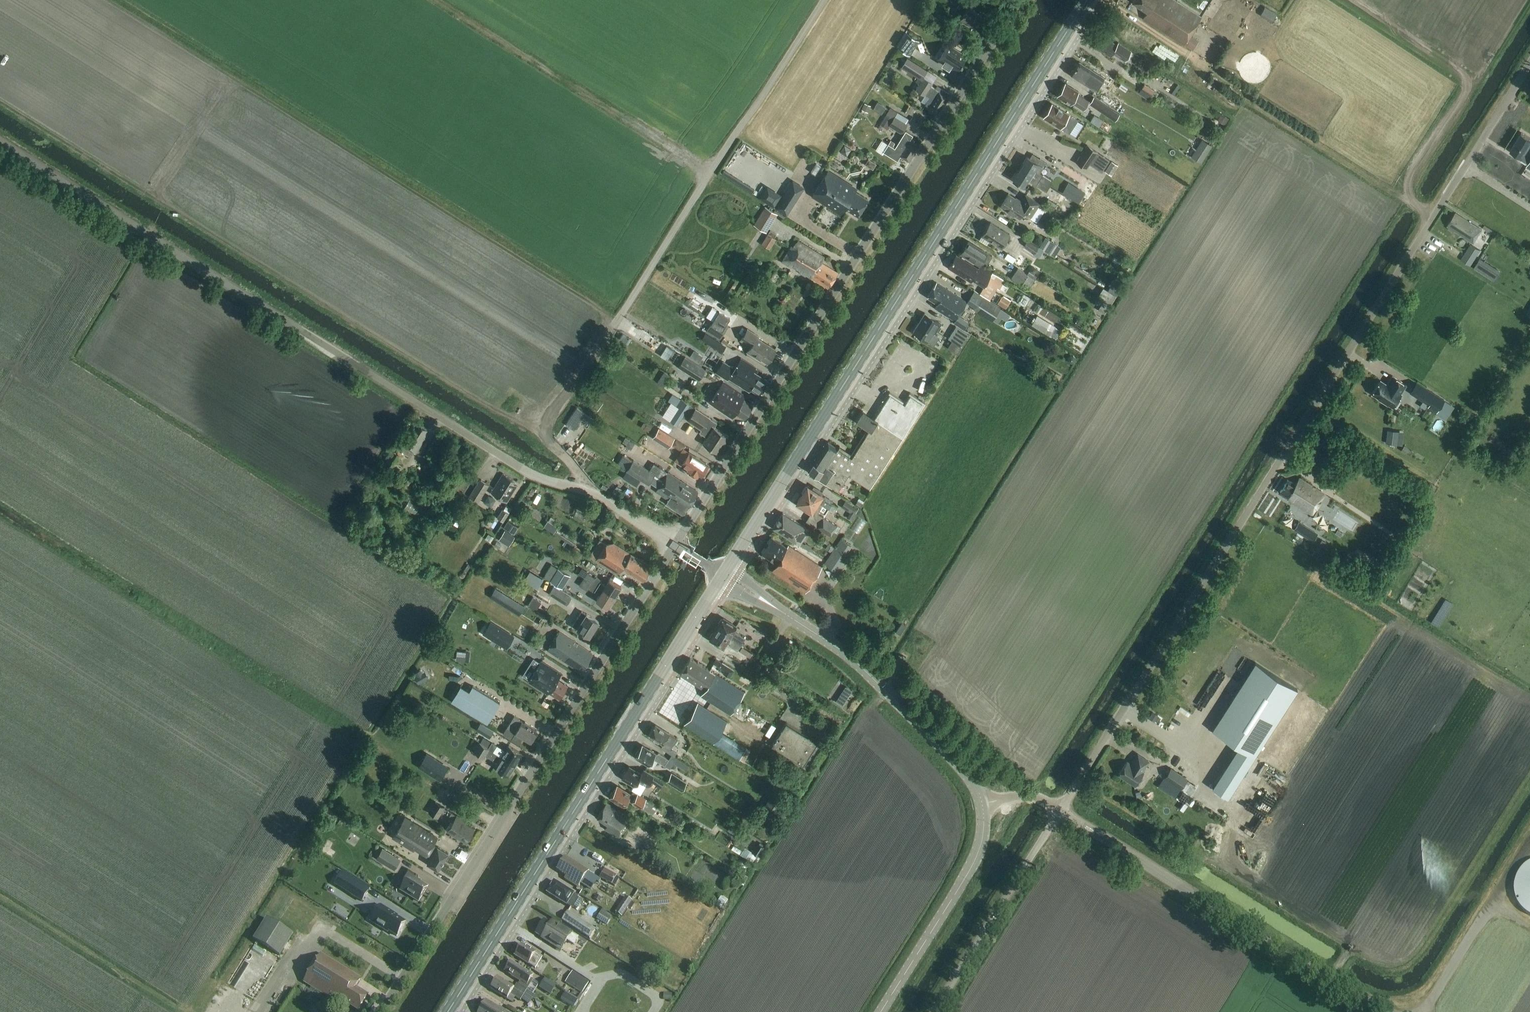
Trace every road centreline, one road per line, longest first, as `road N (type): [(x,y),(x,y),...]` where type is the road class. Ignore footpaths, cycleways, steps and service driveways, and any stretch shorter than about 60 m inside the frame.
road 1 (unclassified): [(1060,809),(1529,63)]
road 2 (unclassified): [(676,545),(597,495),(540,478),(491,450),(0,143)]
road 3 (primary): [(724,575),(1087,0)]
road 4 (unclassified): [(676,545),(1019,0)]
road 5 (track): [(597,495),(555,446),(548,421),(824,0)]
road 6 (unclassified): [(379,1011),(676,545)]
road 7 (primary): [(447,1011),(724,575)]
road 8 (track): [(1105,0),(1258,108),(1435,216)]
road 9 (unclassified): [(1385,1011),(1060,809)]
road 10 (unclassified): [(984,804),(973,781),(868,672),(724,575)]
road 11 (unclassified): [(932,1011),(1060,809)]
road 12 (unclassified): [(879,1011),(977,856),(984,804)]

